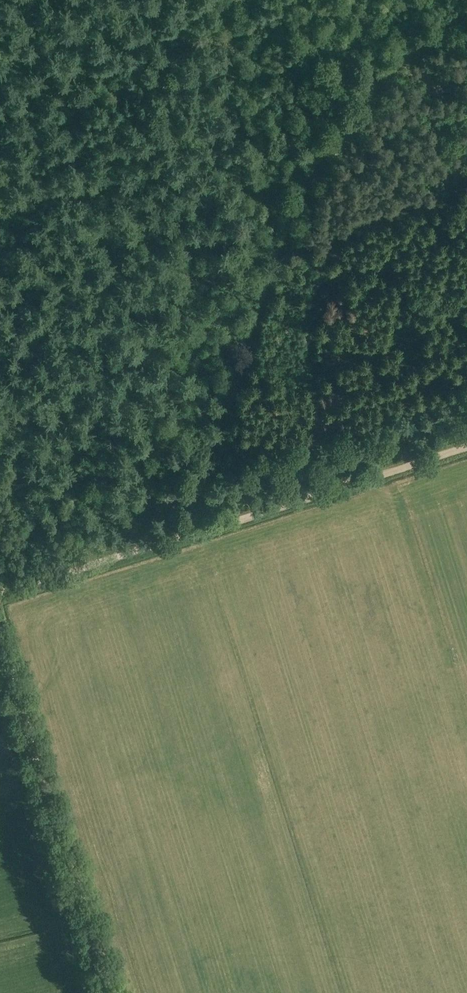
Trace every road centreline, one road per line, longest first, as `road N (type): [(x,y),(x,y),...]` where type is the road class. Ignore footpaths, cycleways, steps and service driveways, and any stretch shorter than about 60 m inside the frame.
road 1 (track): [(466,9),(386,80),(319,163),(294,216),(225,422),(156,543),(0,594)]
road 2 (track): [(112,992),(0,634)]
road 3 (track): [(161,545),(466,448)]

